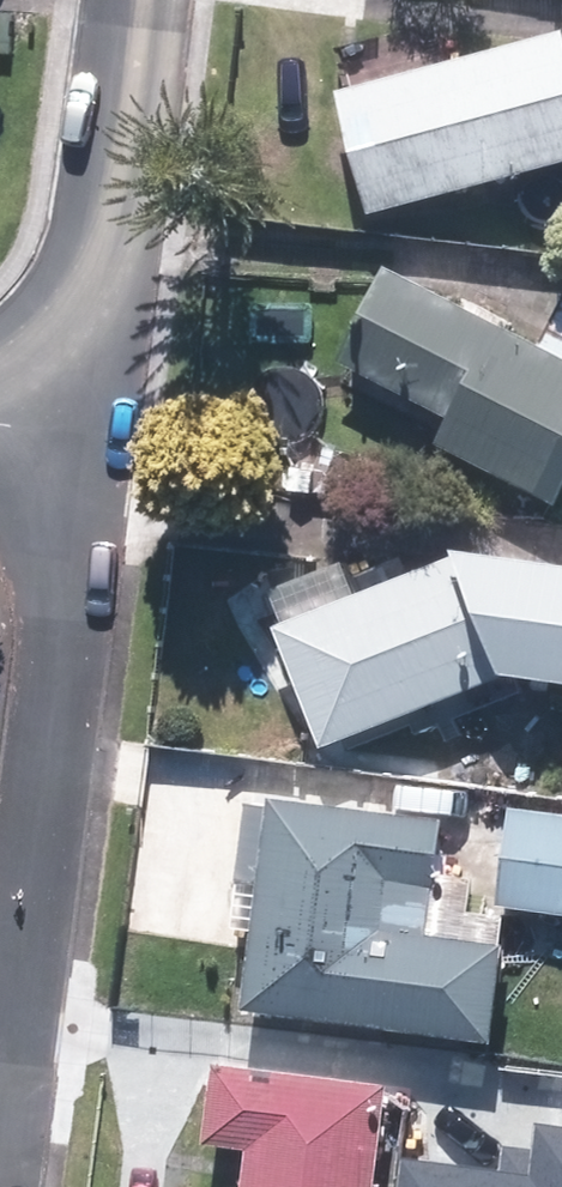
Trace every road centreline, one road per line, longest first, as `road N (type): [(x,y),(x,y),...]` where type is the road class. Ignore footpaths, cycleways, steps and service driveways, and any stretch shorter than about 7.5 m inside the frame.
road 1 (residential): [(0,1069),(89,433)]
road 2 (residential): [(89,433),(151,0)]

